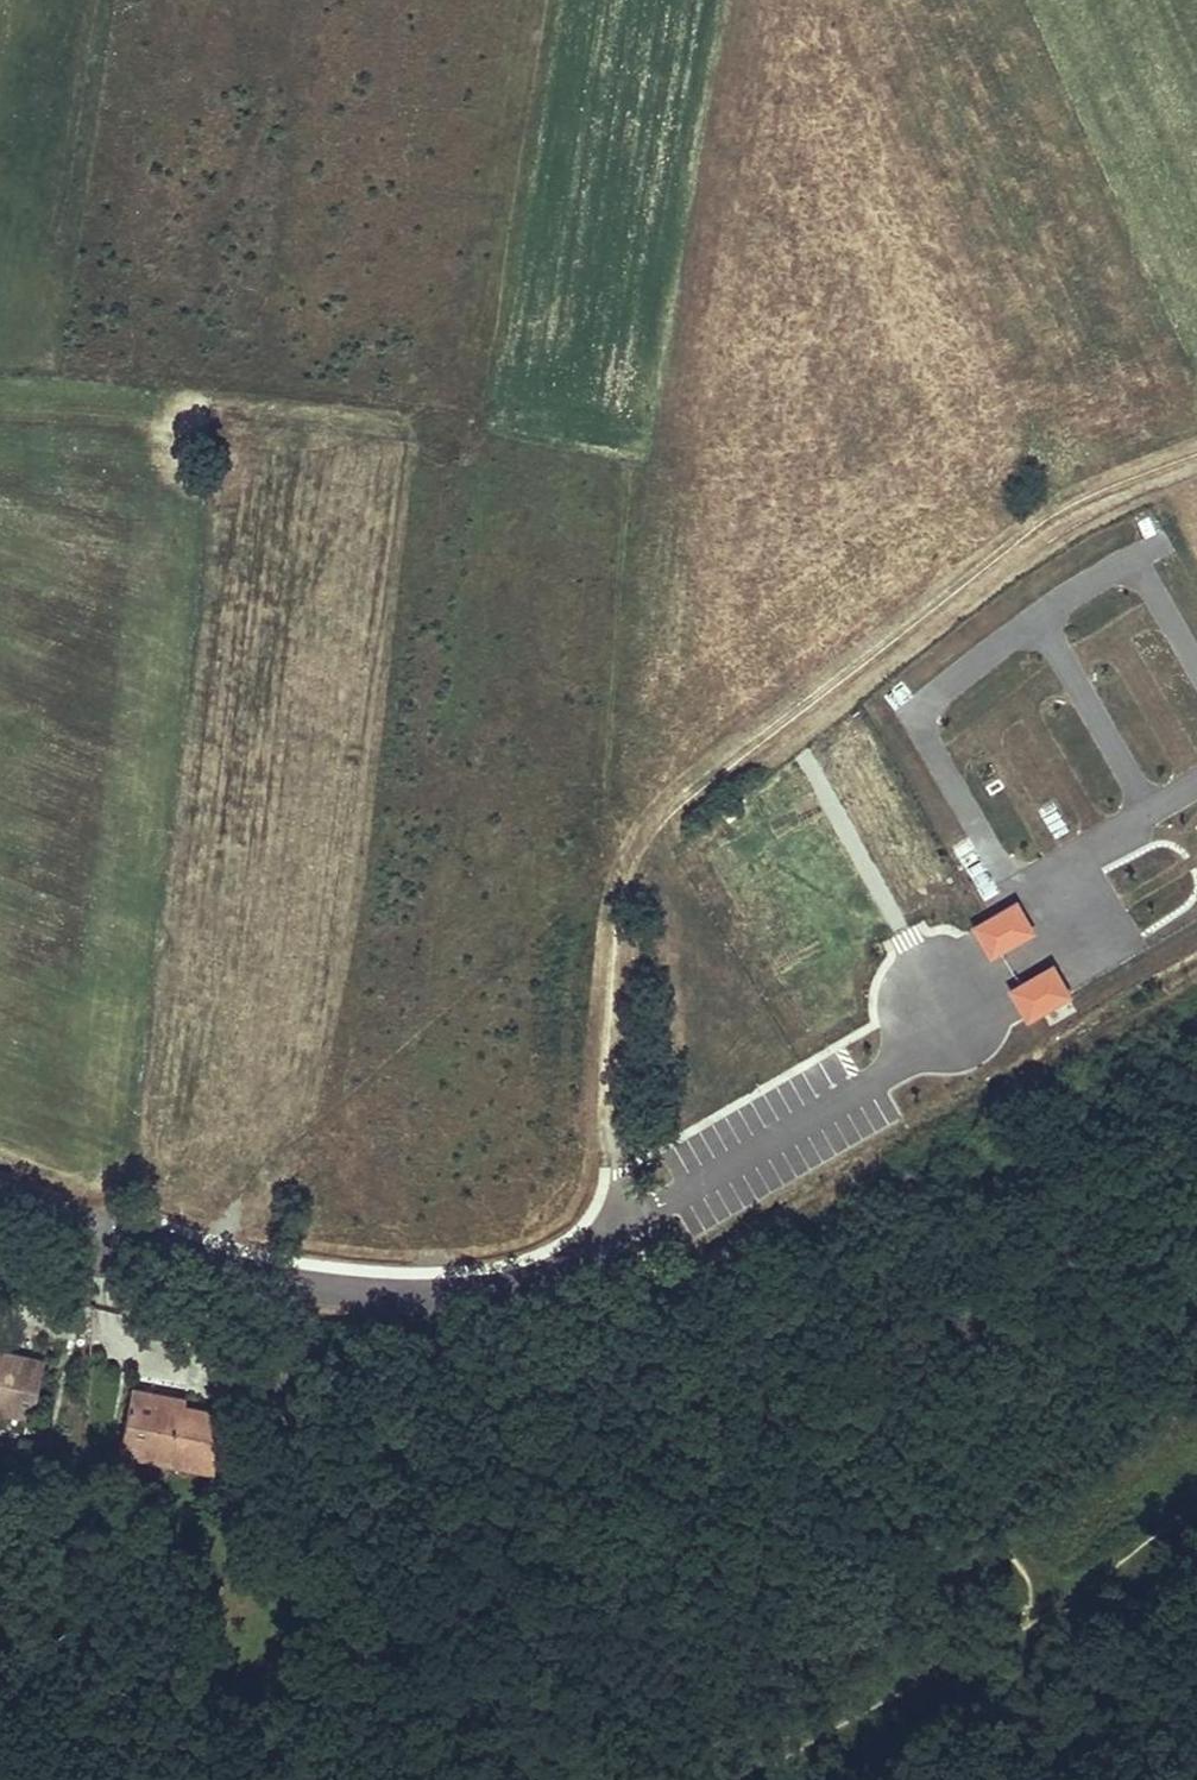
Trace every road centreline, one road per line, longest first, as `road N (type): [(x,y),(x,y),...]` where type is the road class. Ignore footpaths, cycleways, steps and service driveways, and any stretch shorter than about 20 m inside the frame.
road 1 (track): [(594,1211),(613,917),(620,872),(641,831),(898,639),(993,552),(1074,505),(1196,451)]
road 2 (residential): [(0,1169),(326,1292),(411,1298),(496,1293),(549,1271),(594,1211),(678,1185)]
road 3 (track): [(1042,1625),(752,1779)]
road 4 (track): [(1196,1512),(1042,1625)]

